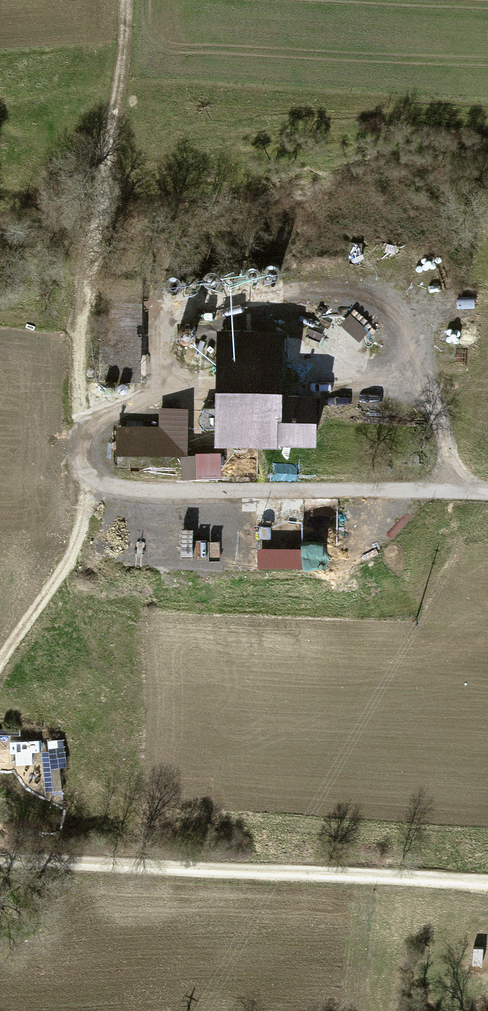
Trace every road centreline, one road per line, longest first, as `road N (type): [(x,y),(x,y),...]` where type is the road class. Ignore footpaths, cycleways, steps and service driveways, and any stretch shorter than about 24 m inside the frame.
road 1 (track): [(487,883),(0,858)]
road 2 (track): [(78,436),(86,304),(126,0)]
road 3 (track): [(487,493),(140,492),(84,484)]
road 4 (track): [(78,436),(84,484),(75,552),(0,667)]

